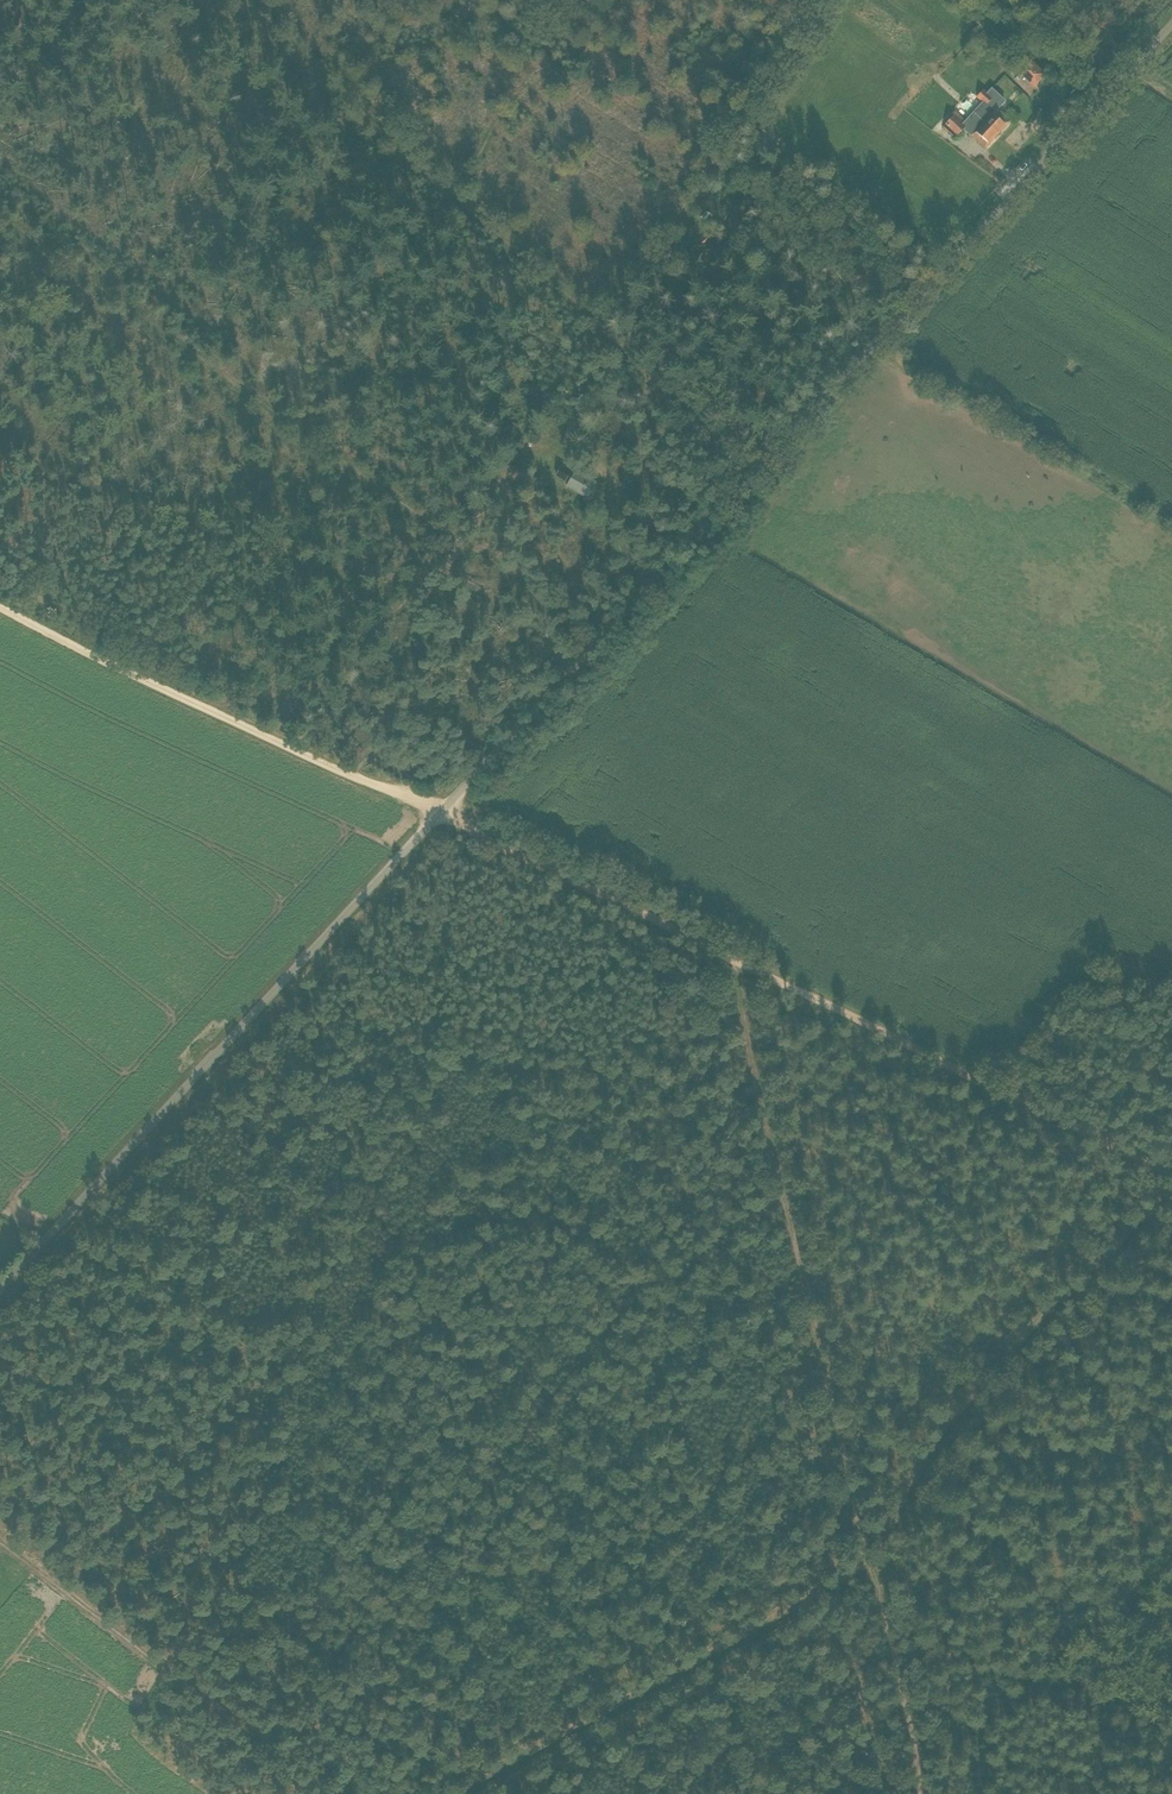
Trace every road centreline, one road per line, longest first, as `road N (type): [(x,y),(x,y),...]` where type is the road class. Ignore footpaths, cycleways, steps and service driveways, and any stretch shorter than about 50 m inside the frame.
road 1 (unclassified): [(0,1289),(1171,30)]
road 2 (track): [(734,955),(921,1793)]
road 3 (track): [(0,605),(734,955)]
road 4 (track): [(440,1793),(853,1563),(870,1565)]
road 5 (track): [(1171,1175),(734,955)]
road 6 (track): [(0,1539),(327,1793)]

